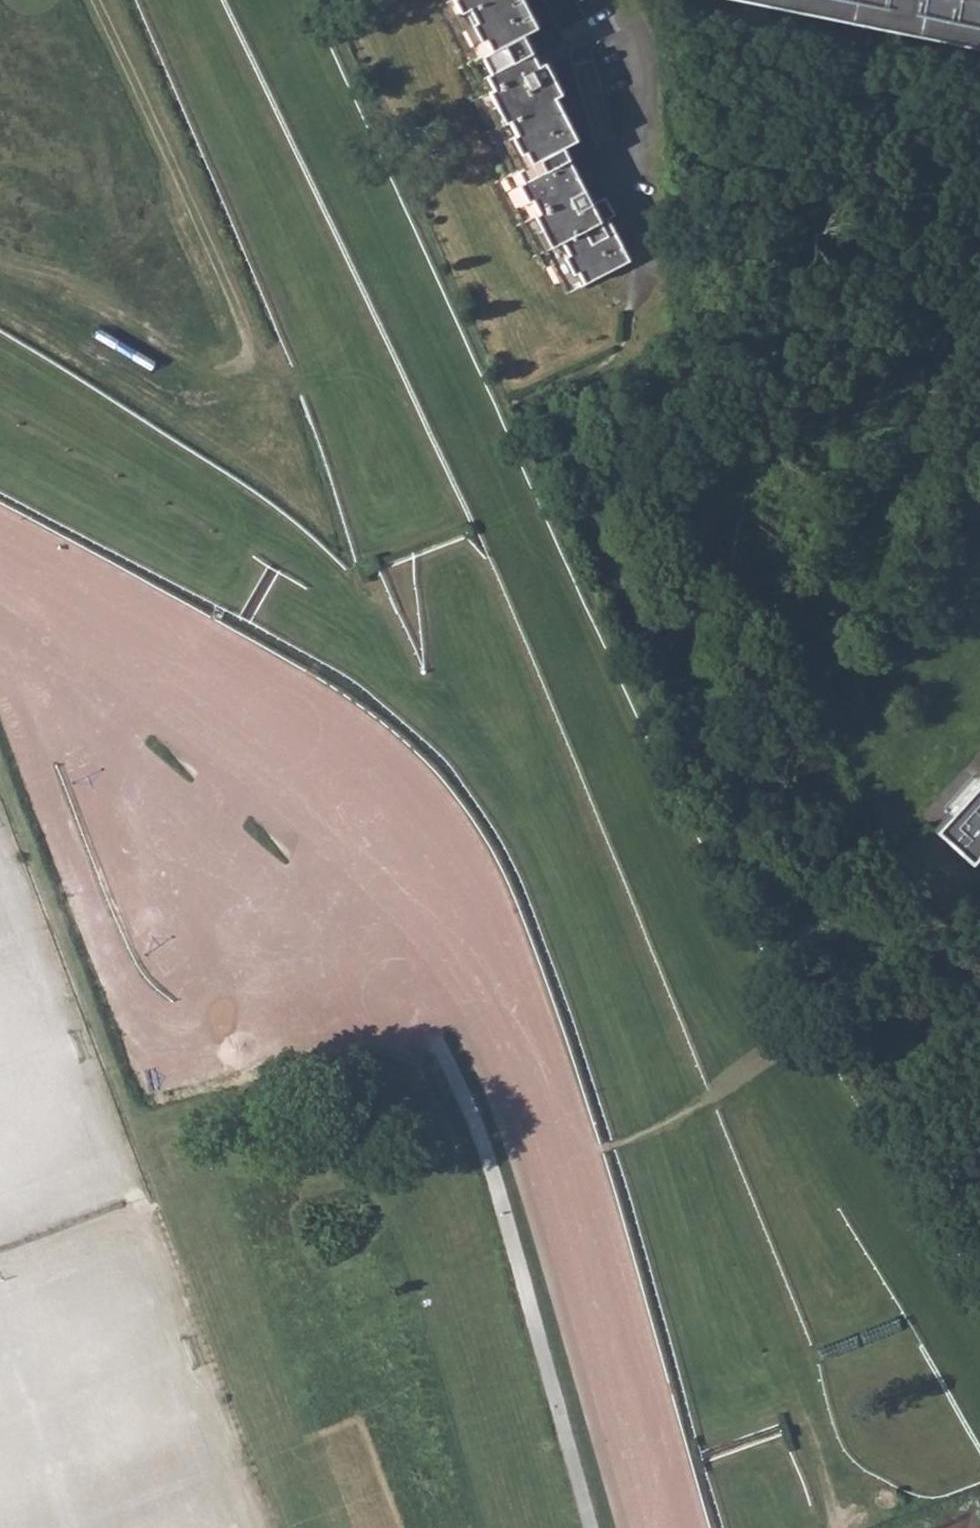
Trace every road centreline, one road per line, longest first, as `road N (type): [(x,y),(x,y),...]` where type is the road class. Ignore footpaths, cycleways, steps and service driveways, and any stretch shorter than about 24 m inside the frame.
road 1 (track): [(95,0),(246,327),(249,357),(239,369),(161,354),(0,278)]
road 2 (residential): [(619,0),(645,57),(646,106),(637,146),(615,169)]

